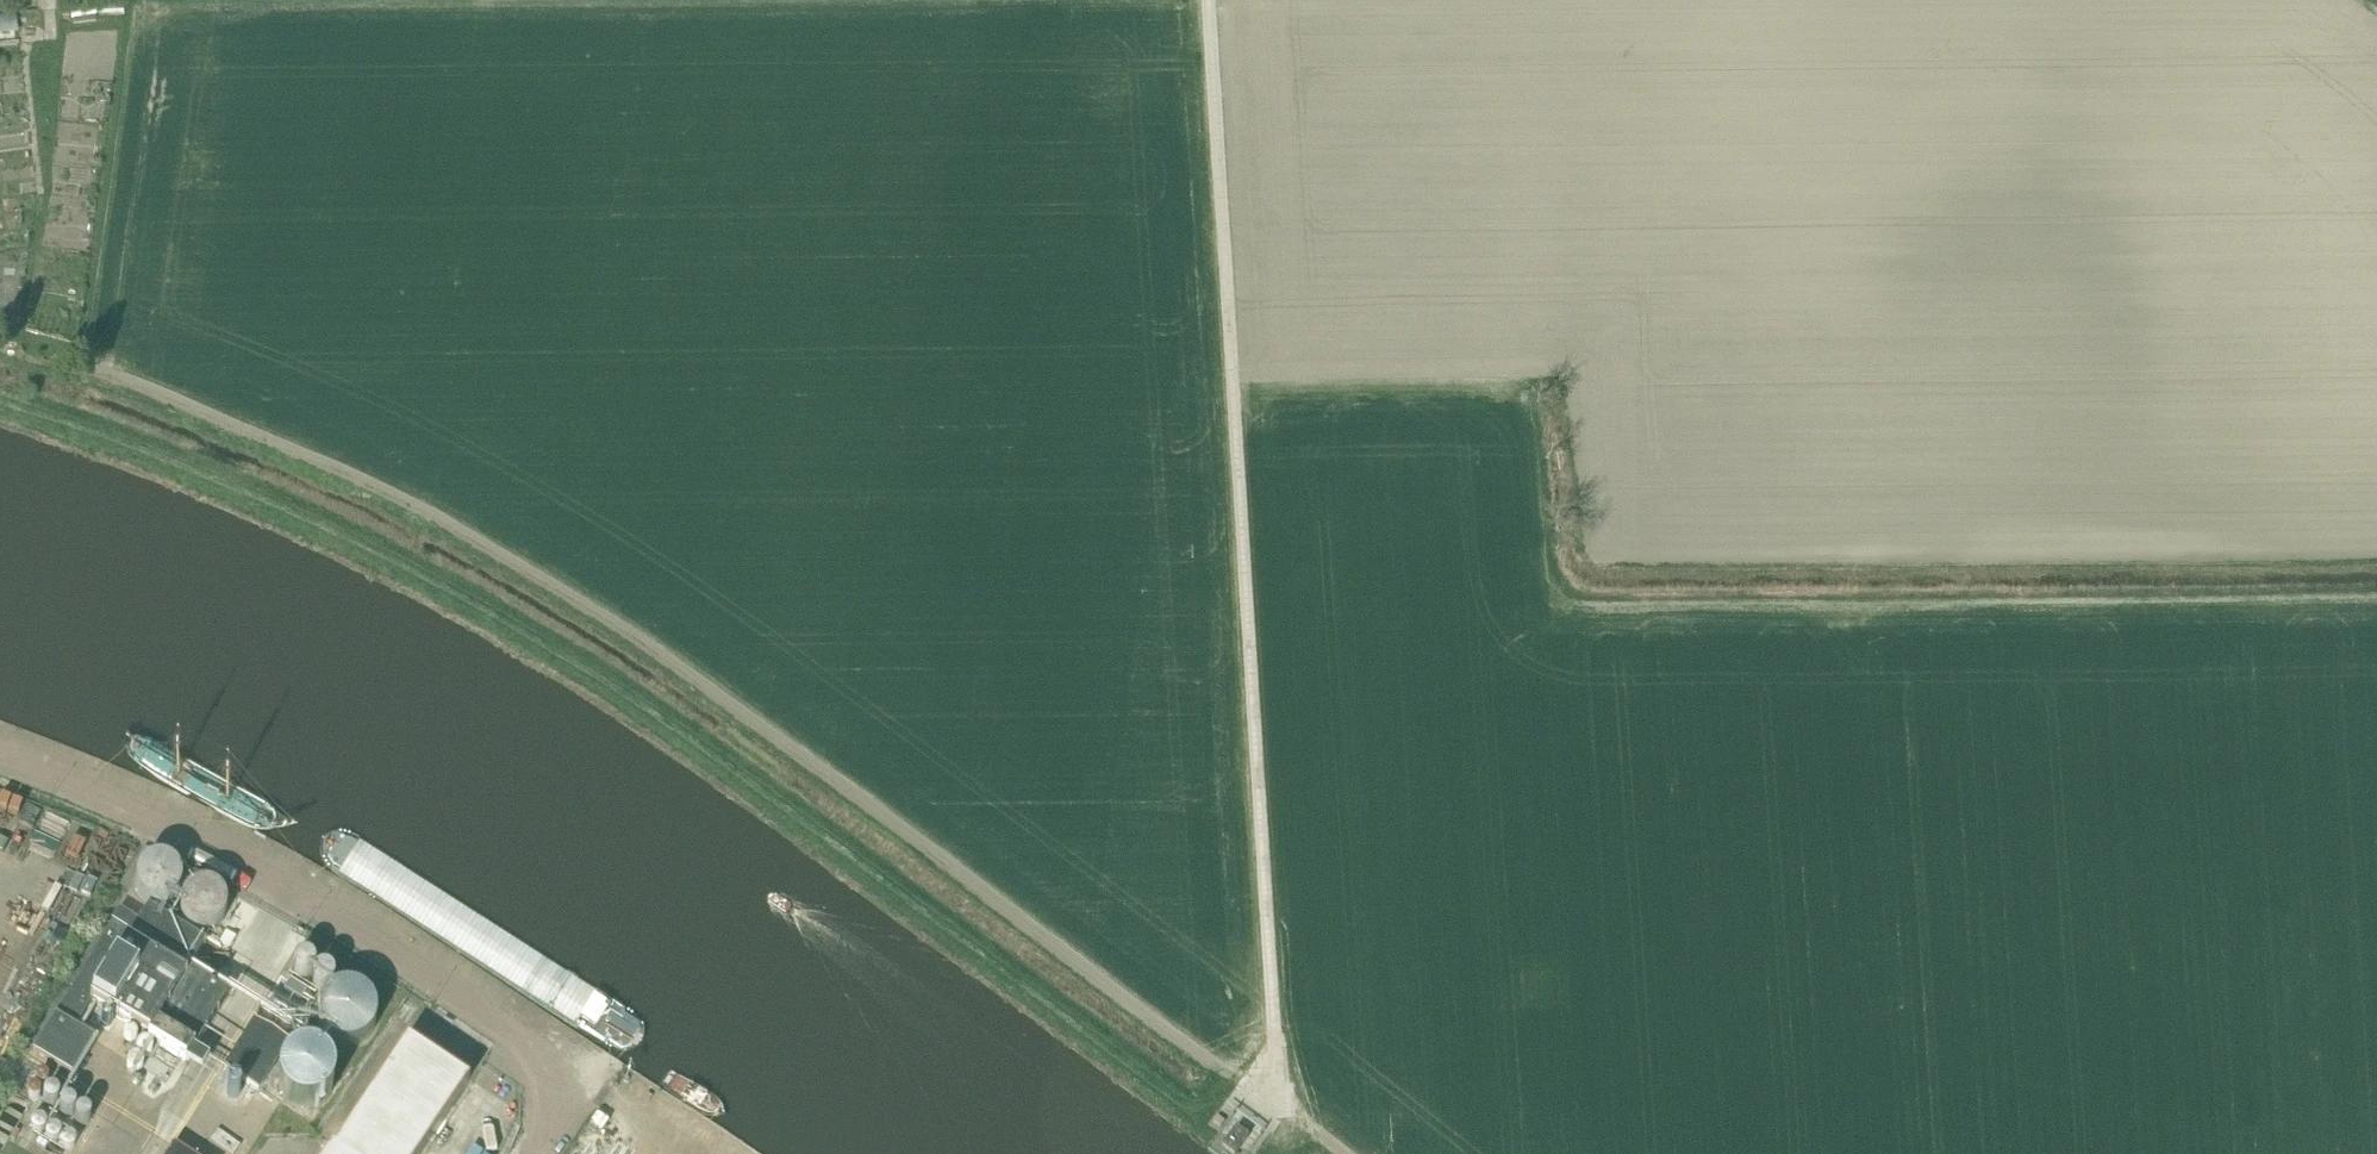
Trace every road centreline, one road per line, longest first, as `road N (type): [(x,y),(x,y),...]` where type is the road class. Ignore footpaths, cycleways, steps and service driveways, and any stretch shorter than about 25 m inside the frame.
road 1 (track): [(1209,0),(1276,1059),(1266,1102)]
road 2 (unclassified): [(543,1153),(589,1085),(288,888),(0,757)]

